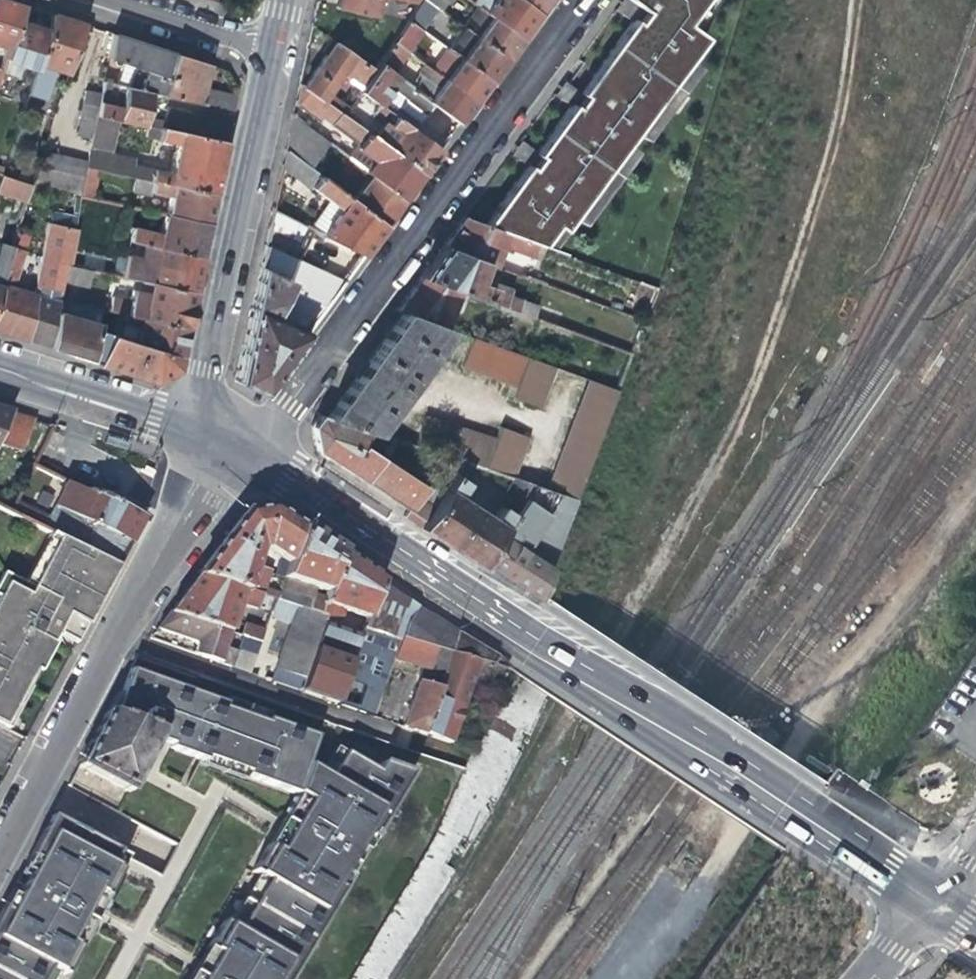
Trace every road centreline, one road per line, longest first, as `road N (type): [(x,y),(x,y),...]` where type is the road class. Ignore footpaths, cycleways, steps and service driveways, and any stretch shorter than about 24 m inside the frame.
road 1 (secondary): [(935,903),(244,444)]
road 2 (residential): [(244,444),(287,403),(576,0)]
road 3 (secondary): [(274,52),(191,425)]
road 4 (residential): [(111,635),(454,755)]
road 5 (residential): [(83,390),(73,447),(189,507)]
road 6 (residential): [(112,0),(274,52)]
road 7 (tertiary): [(189,507),(111,635)]
road 8 (tertiary): [(111,635),(43,762)]

